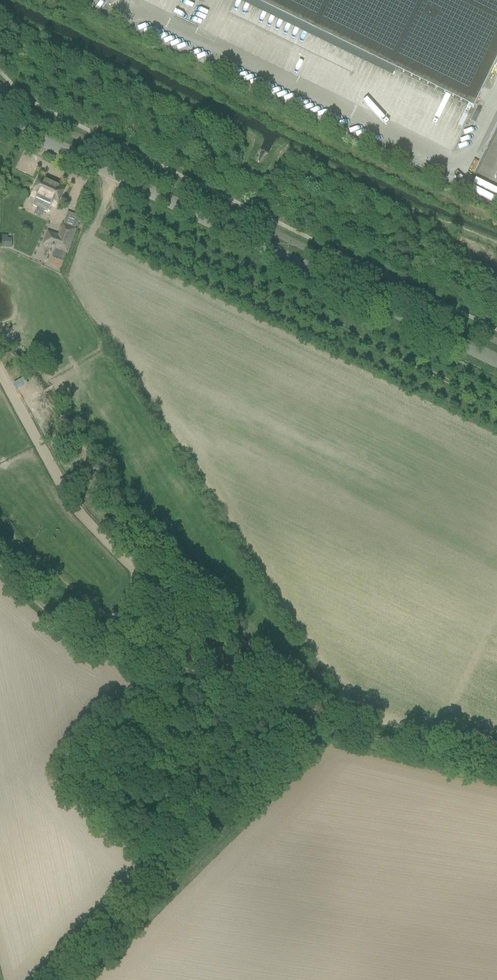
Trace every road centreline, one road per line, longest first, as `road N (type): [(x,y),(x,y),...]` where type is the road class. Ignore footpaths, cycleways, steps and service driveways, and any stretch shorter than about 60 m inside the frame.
road 1 (unclassified): [(496,363),(0,119)]
road 2 (track): [(0,572),(100,649),(351,732),(496,767)]

